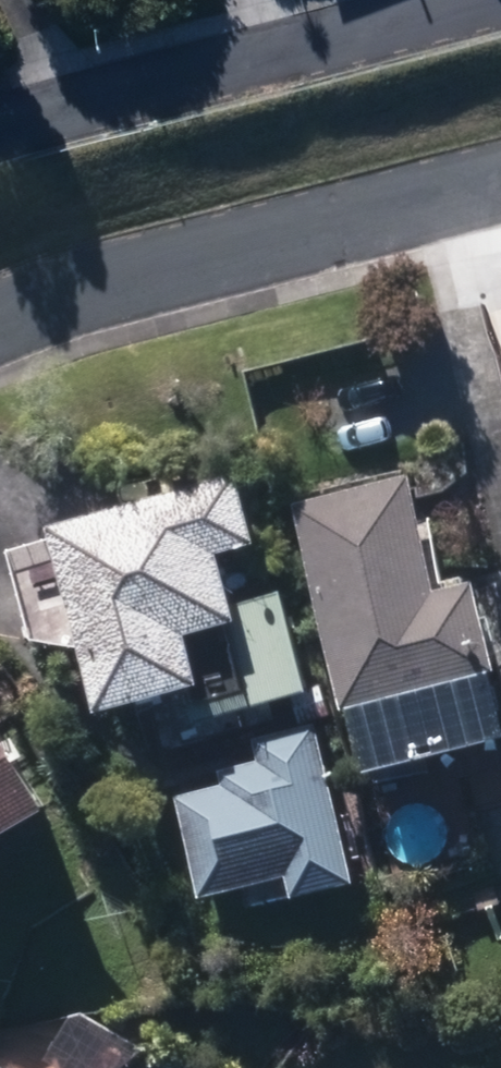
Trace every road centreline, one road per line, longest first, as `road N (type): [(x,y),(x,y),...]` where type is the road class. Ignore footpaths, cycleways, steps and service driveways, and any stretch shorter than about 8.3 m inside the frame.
road 1 (residential): [(500,177),(0,320)]
road 2 (residential): [(0,132),(479,0)]

